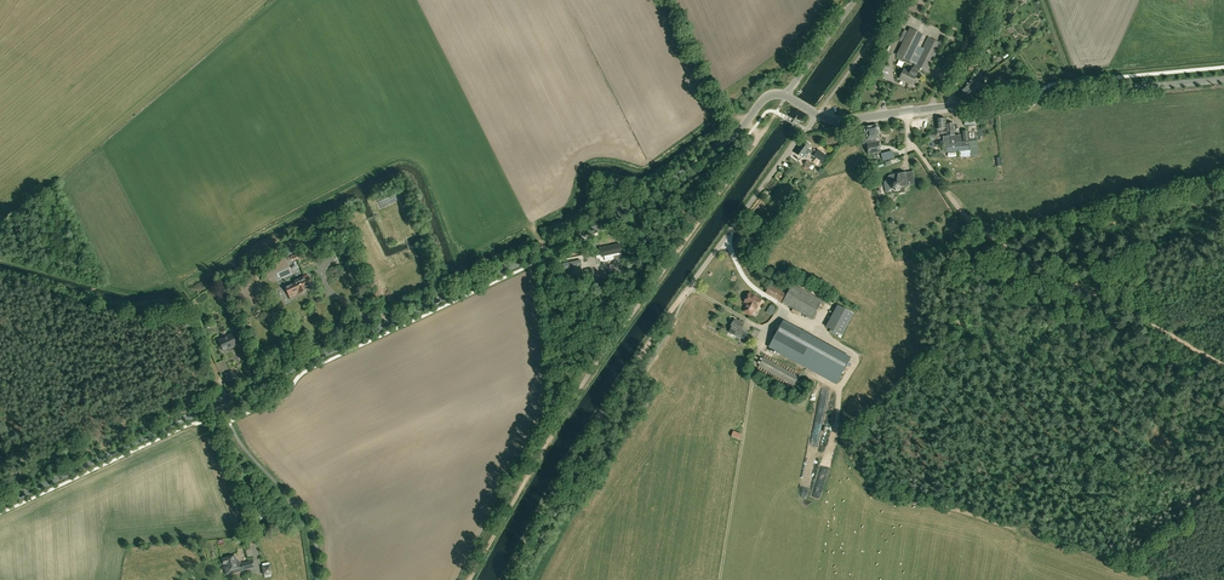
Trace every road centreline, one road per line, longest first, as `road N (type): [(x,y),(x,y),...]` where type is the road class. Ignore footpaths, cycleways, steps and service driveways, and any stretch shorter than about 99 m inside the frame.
road 1 (secondary): [(0,505),(618,216),(729,139),(765,99),(786,96)]
road 2 (track): [(471,579),(572,397),(776,112)]
road 3 (secondary): [(817,114),(839,121),(1223,80)]
road 4 (track): [(1180,339),(1000,244),(964,215),(911,141),(906,116)]
road 5 (track): [(507,579),(579,446),(689,286)]
road 6 (unclassified): [(691,288),(817,114)]

